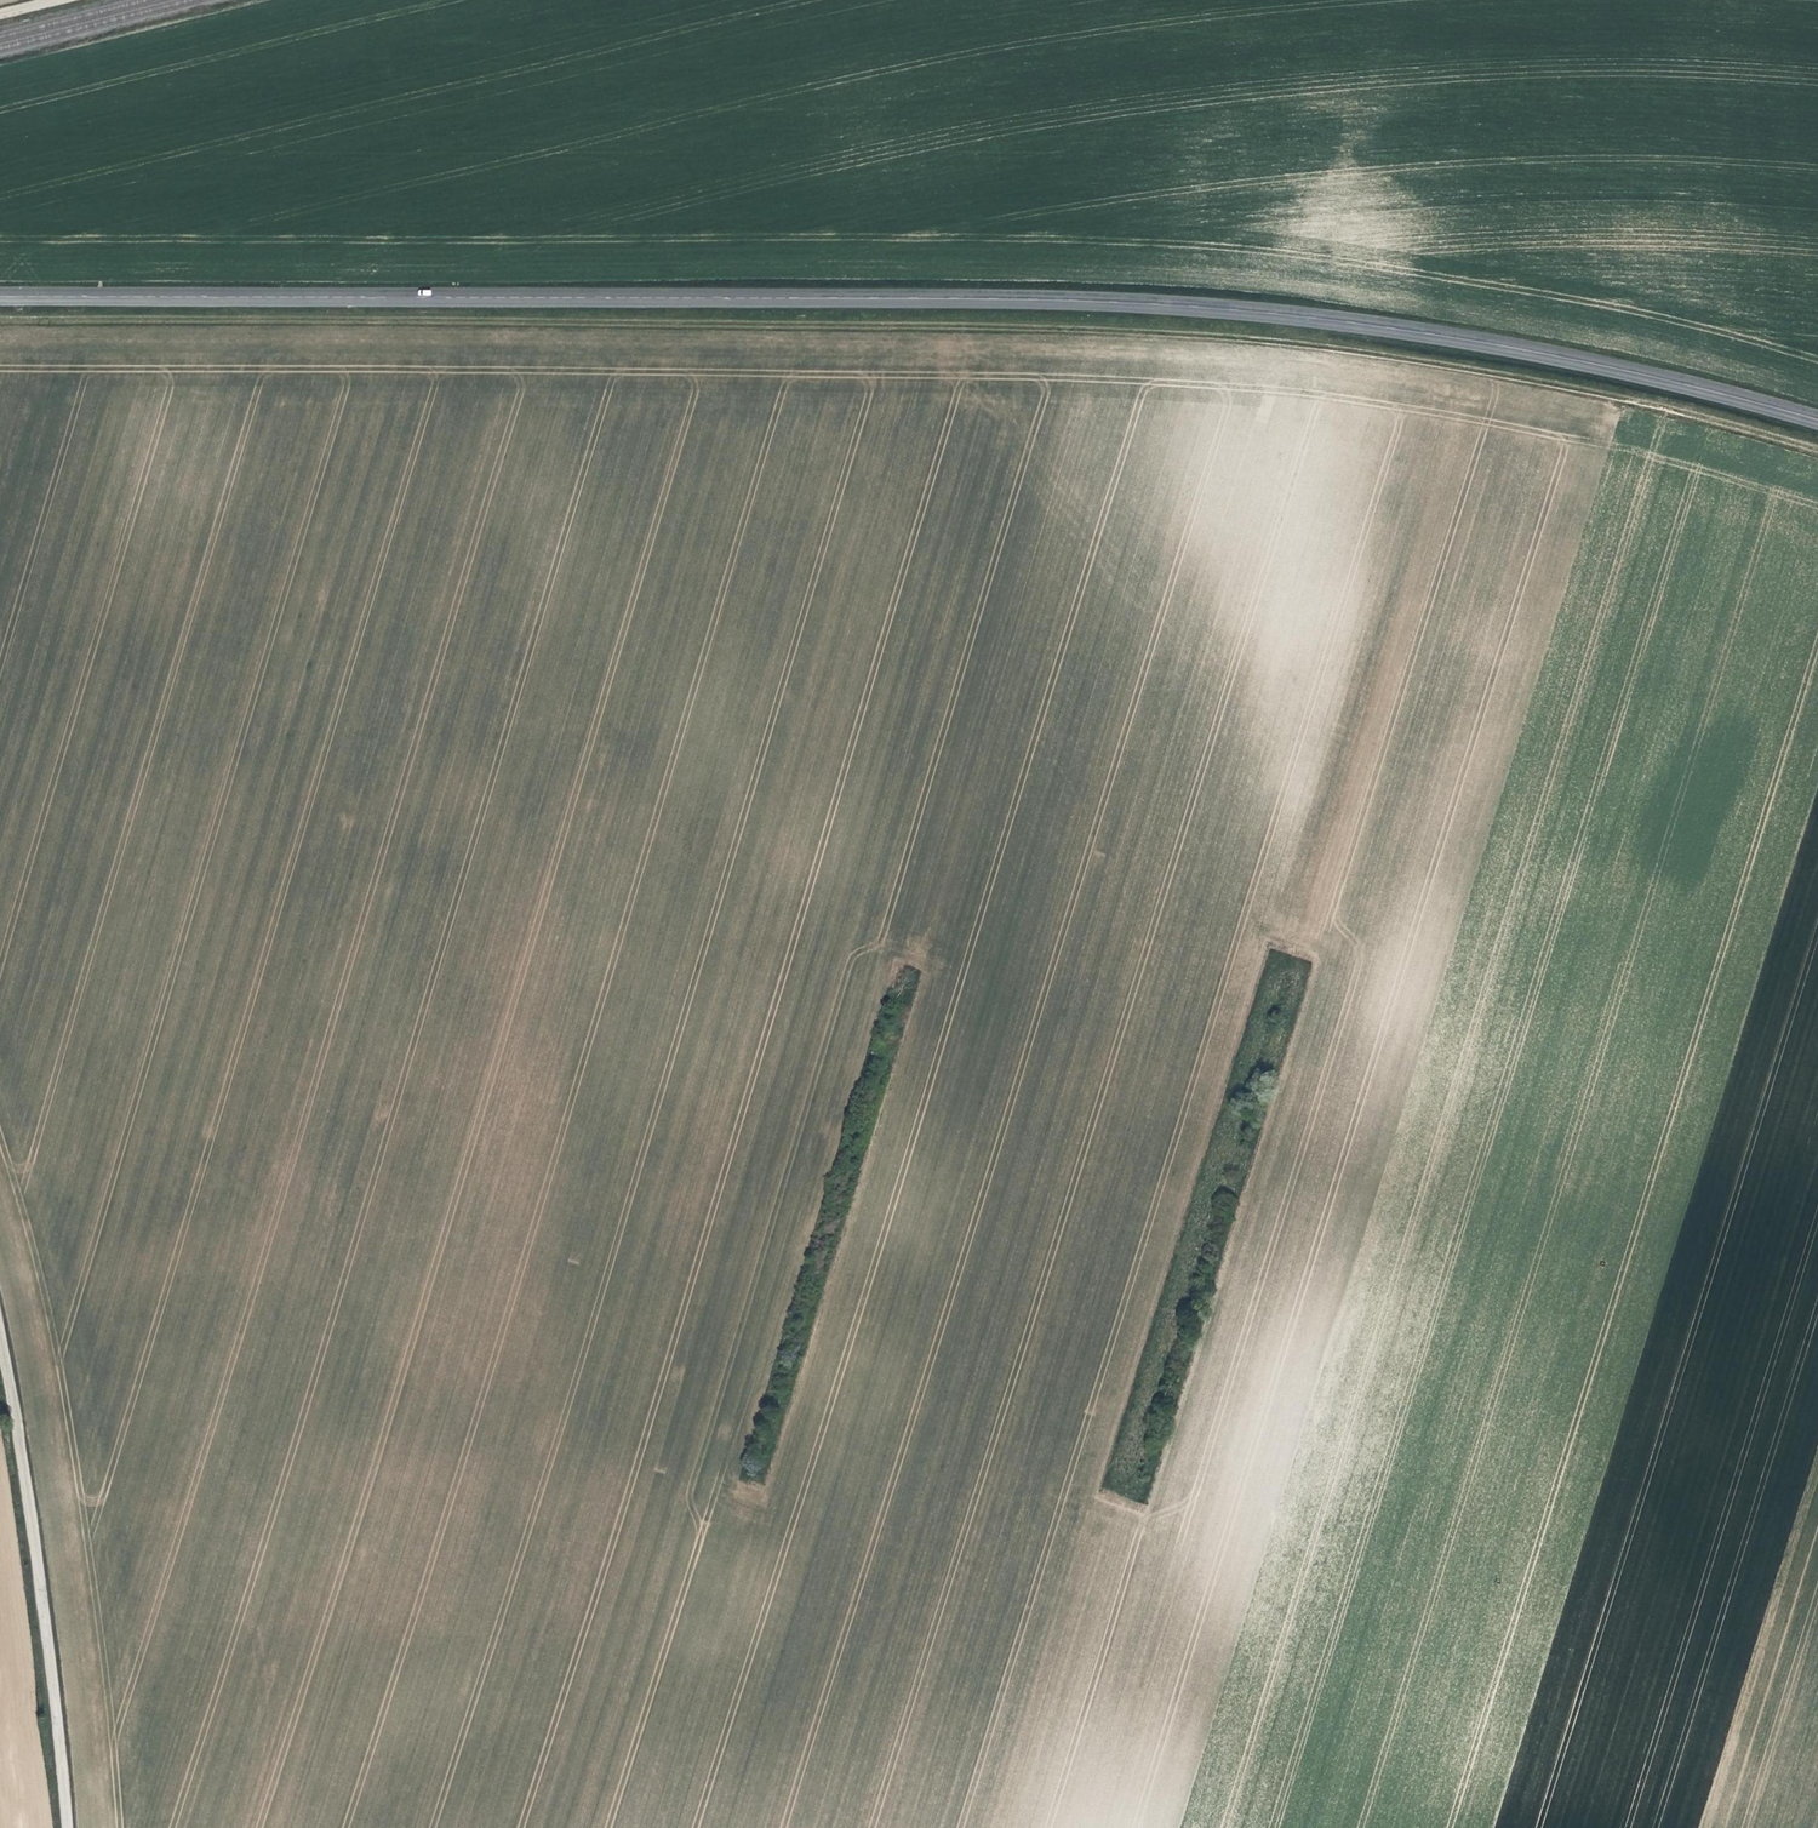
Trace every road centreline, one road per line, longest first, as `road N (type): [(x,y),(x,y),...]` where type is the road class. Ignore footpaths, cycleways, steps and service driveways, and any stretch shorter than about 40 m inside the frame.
road 1 (tertiary): [(1817,420),(1531,352),(1308,317),(1161,304),(0,296)]
road 2 (unclassified): [(0,1340),(42,1599),(66,1827)]

